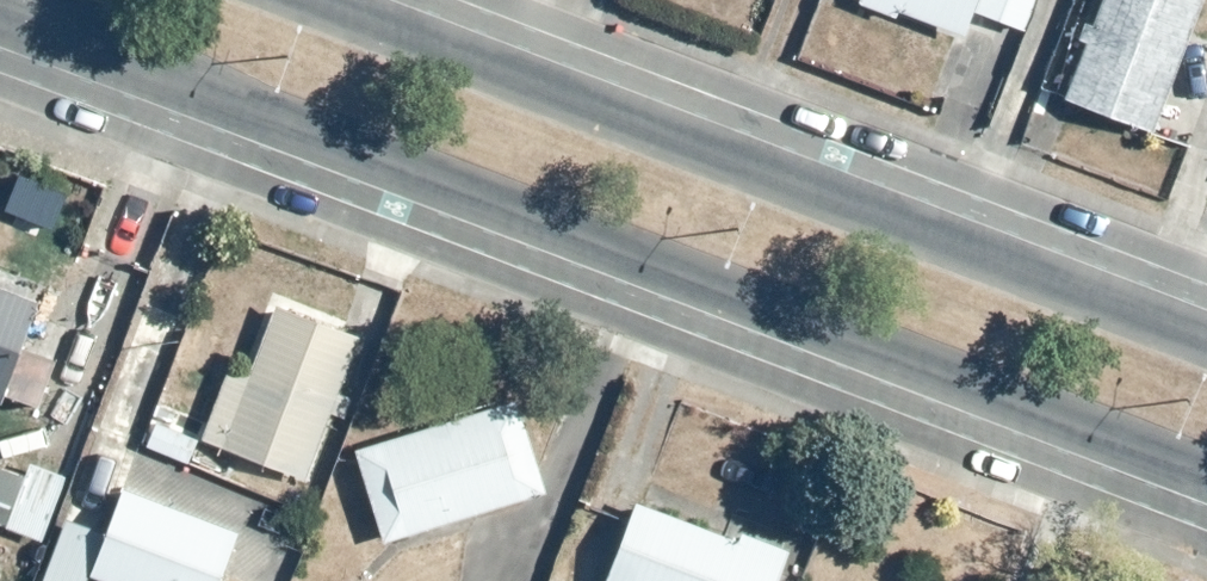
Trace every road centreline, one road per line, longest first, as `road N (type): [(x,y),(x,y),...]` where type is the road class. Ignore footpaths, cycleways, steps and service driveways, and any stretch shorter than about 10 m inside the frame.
road 1 (secondary): [(1206,476),(0,22)]
road 2 (secondary): [(302,0),(1206,342)]

